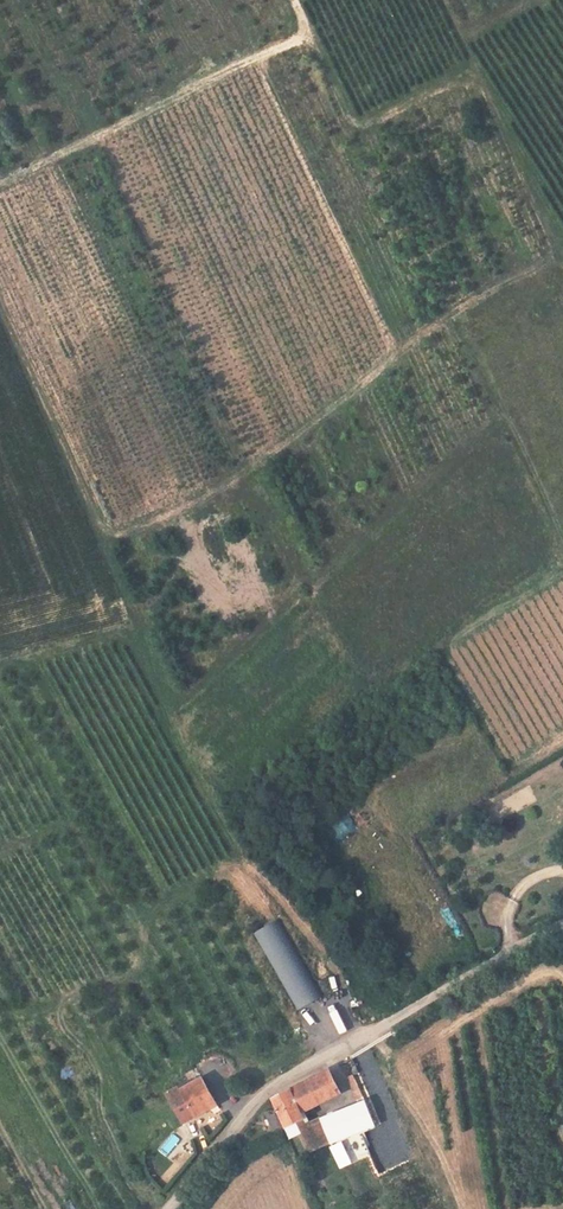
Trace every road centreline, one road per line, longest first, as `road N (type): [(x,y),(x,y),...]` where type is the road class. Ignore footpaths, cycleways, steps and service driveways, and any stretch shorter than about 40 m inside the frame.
road 1 (unclassified): [(166,1208),(260,1094),(562,923)]
road 2 (track): [(0,183),(301,38),(295,0)]
road 3 (track): [(461,1208),(417,1120),(359,1040)]

